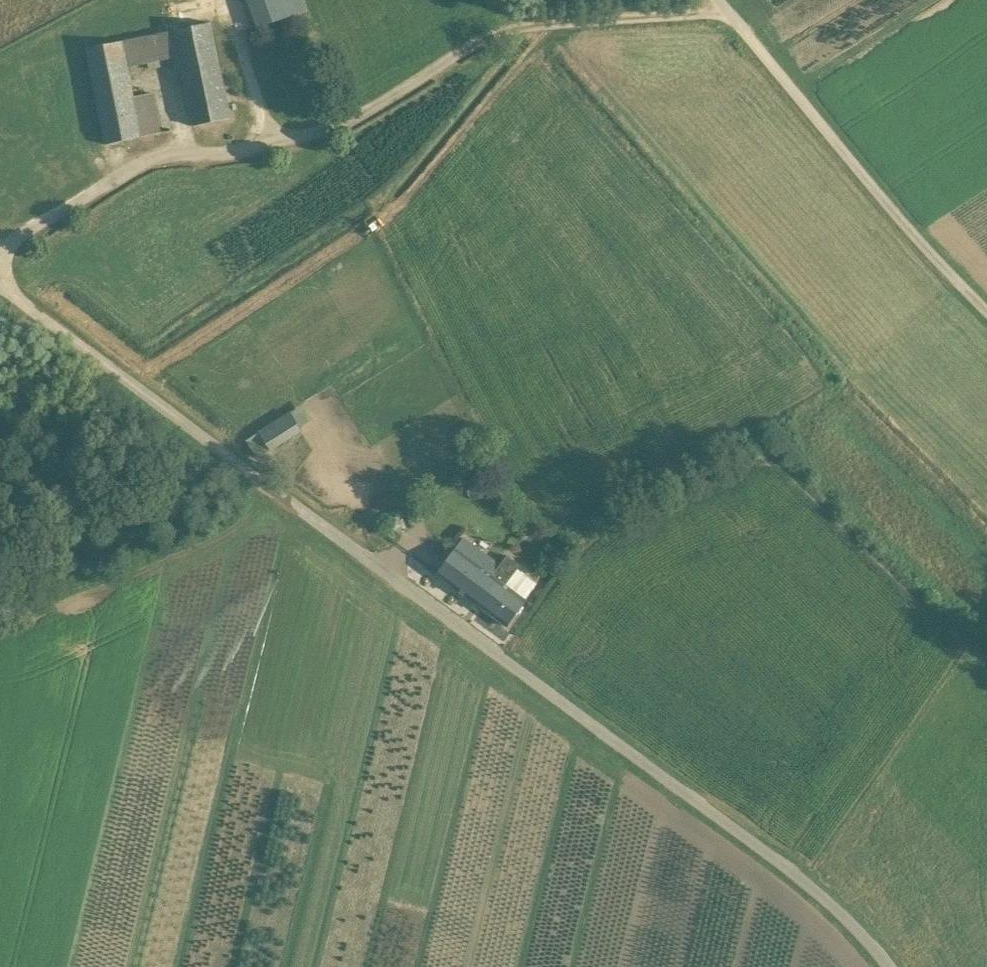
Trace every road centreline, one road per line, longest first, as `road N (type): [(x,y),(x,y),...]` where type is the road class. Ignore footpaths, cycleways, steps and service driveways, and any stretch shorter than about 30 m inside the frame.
road 1 (unclassified): [(0,259),(15,238),(188,151),(311,138),(526,30),(730,15)]
road 2 (unclassified): [(894,966),(786,867),(282,497)]
road 3 (unclassified): [(986,306),(730,15)]
road 4 (unclassified): [(282,497),(0,282)]
road 5 (unclassified): [(35,625),(46,602),(159,576),(243,539),(282,497)]
road 6 (track): [(0,857),(35,625),(16,607)]

